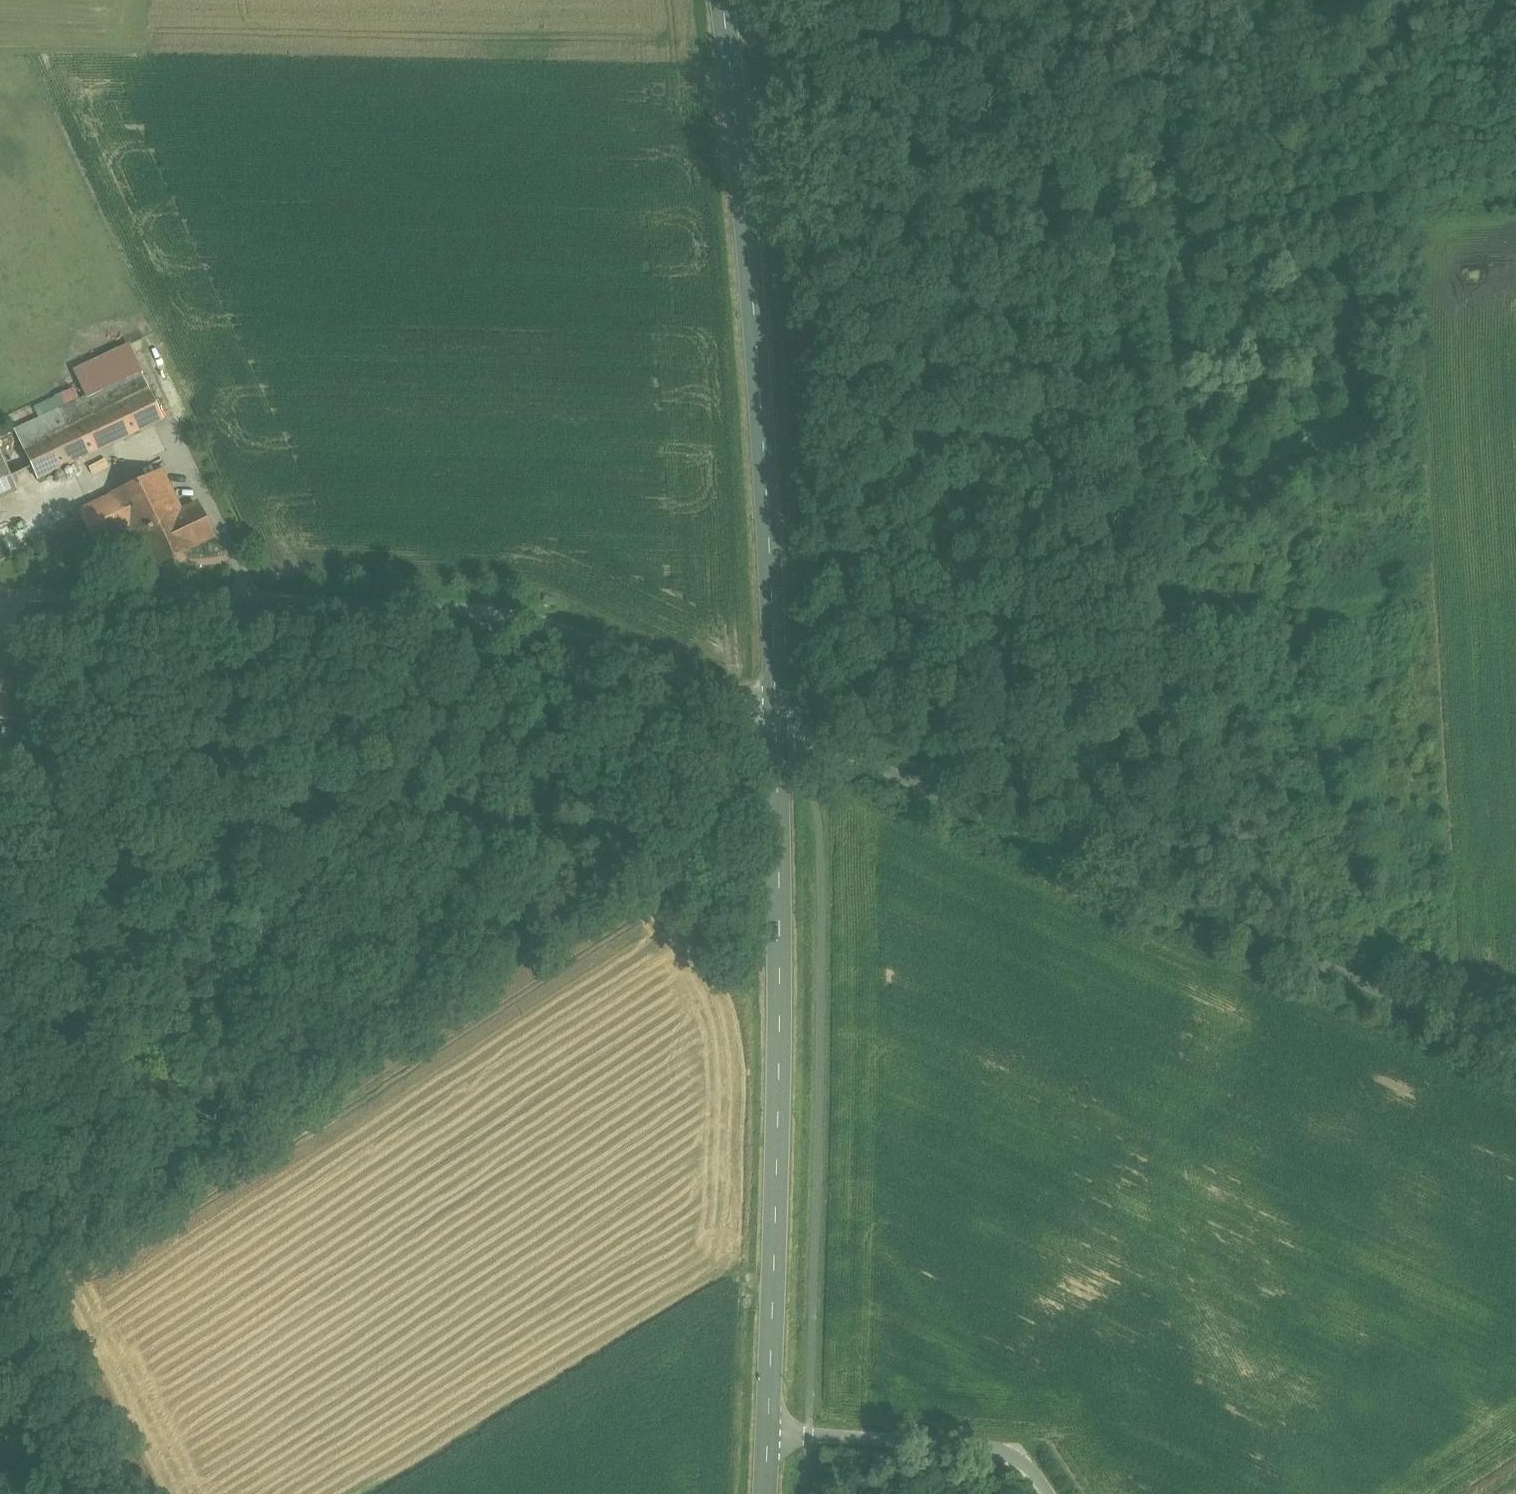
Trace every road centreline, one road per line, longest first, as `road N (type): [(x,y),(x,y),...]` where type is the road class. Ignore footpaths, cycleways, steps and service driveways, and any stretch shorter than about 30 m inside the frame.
road 1 (unclassified): [(1515,1056),(776,724)]
road 2 (unclassified): [(776,724),(508,617),(0,596)]
road 3 (tertiary): [(721,0),(743,209),(776,724)]
road 4 (tertiary): [(776,724),(779,1024),(766,1435)]
road 5 (track): [(927,0),(940,126),(1009,133),(1047,121),(1081,93),(1104,56),(1099,0)]
road 6 (unclassified): [(766,1435),(990,1450),(1023,1469),(1039,1493)]

